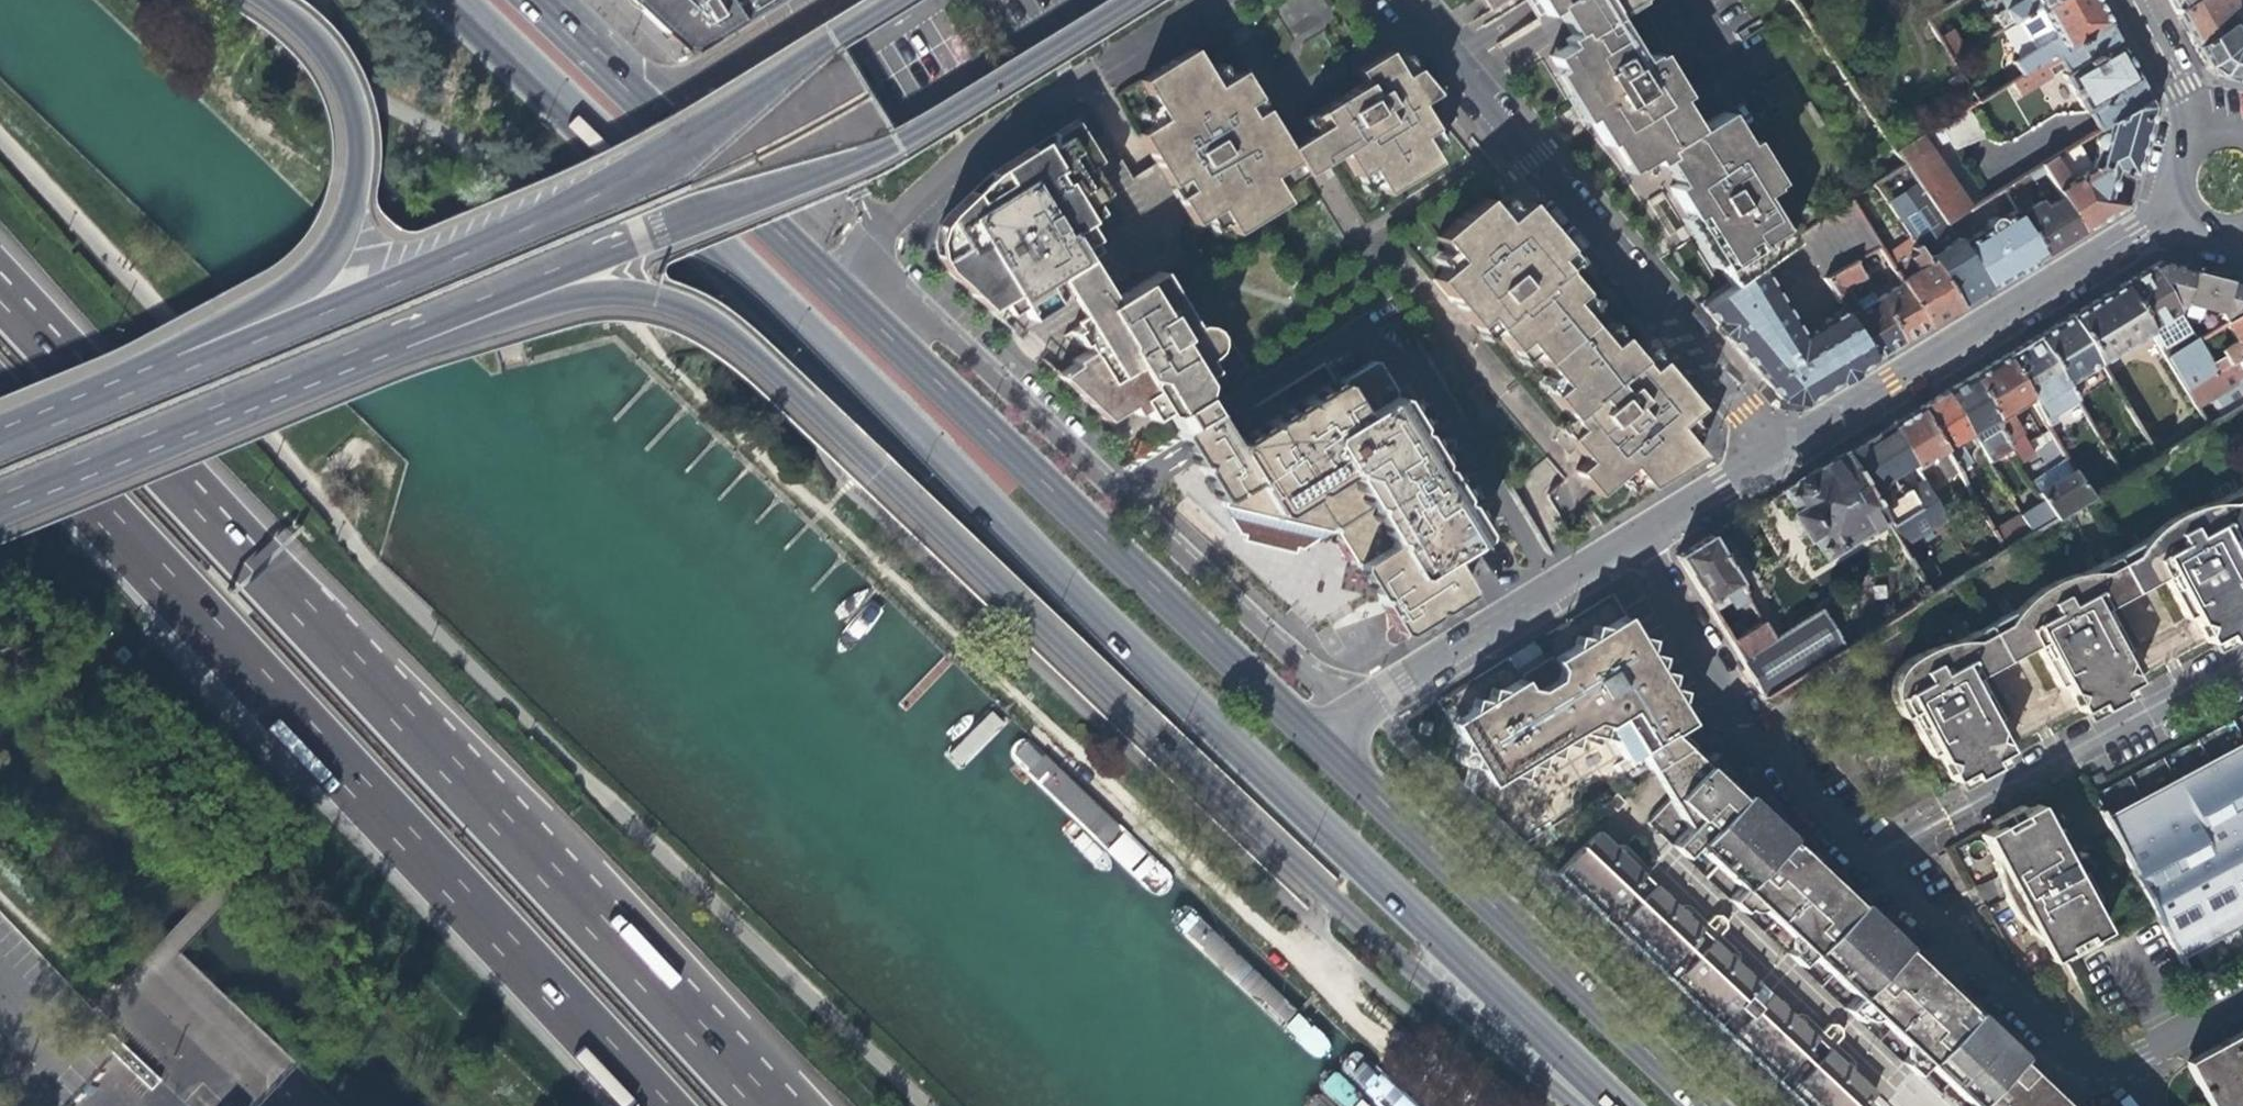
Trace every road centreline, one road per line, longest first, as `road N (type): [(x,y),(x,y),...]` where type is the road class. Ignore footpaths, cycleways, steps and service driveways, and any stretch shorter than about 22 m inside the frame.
road 1 (secondary): [(456,0),(1616,1105)]
road 2 (motorway): [(766,1105),(0,288)]
road 3 (motorway): [(0,401),(656,1105)]
road 4 (residential): [(2242,1002),(2113,1065),(2082,1066),(2040,1040),(1813,827),(1636,542)]
road 5 (residential): [(1358,711),(862,246),(826,283)]
road 6 (secondary): [(1314,738),(826,283)]
road 7 (residential): [(1778,455),(1396,0)]
road 8 (secondary): [(1706,1105),(1314,738)]
road 9 (residential): [(2177,212),(1778,455)]
road 10 (residential): [(1636,542),(1358,711)]
road 11 (secondary): [(826,283),(635,105)]
road 12 (residential): [(814,0),(635,105)]
road 13 (residential): [(1778,455),(1636,542)]
road 14 (secondary): [(635,105),(523,0)]
road 15 (residential): [(2125,0),(2196,135)]

